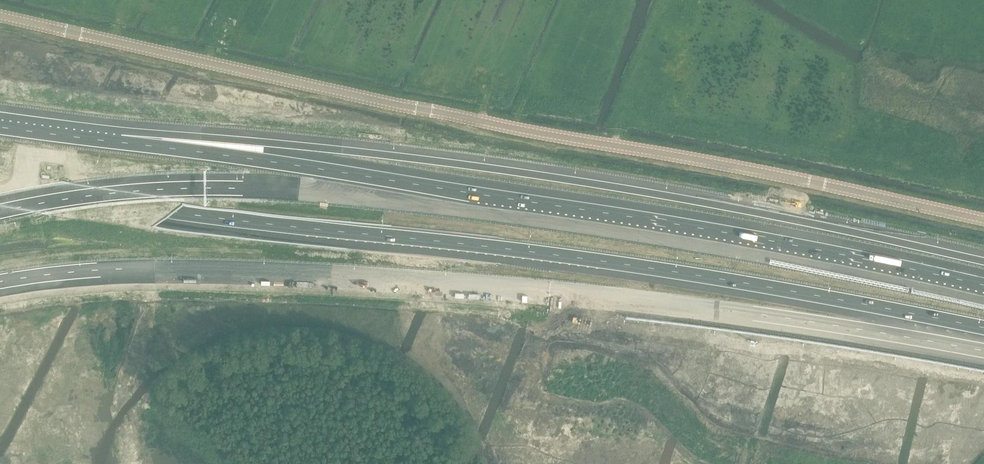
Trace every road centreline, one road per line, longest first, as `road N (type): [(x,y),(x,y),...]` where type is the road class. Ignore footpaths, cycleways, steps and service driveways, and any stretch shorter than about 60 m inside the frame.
road 1 (unclassified): [(983,220),(425,111),(0,16)]
road 2 (motorway): [(0,185),(674,272),(983,328)]
road 3 (motorway): [(0,281),(163,268),(468,282),(658,300),(983,351)]
road 4 (motorway): [(983,262),(634,190),(477,167),(265,143),(119,142)]
road 5 (motorway): [(983,294),(471,198)]
road 6 (motorway): [(471,198),(185,188),(0,211)]
road 7 (motorway): [(471,198),(119,142)]

